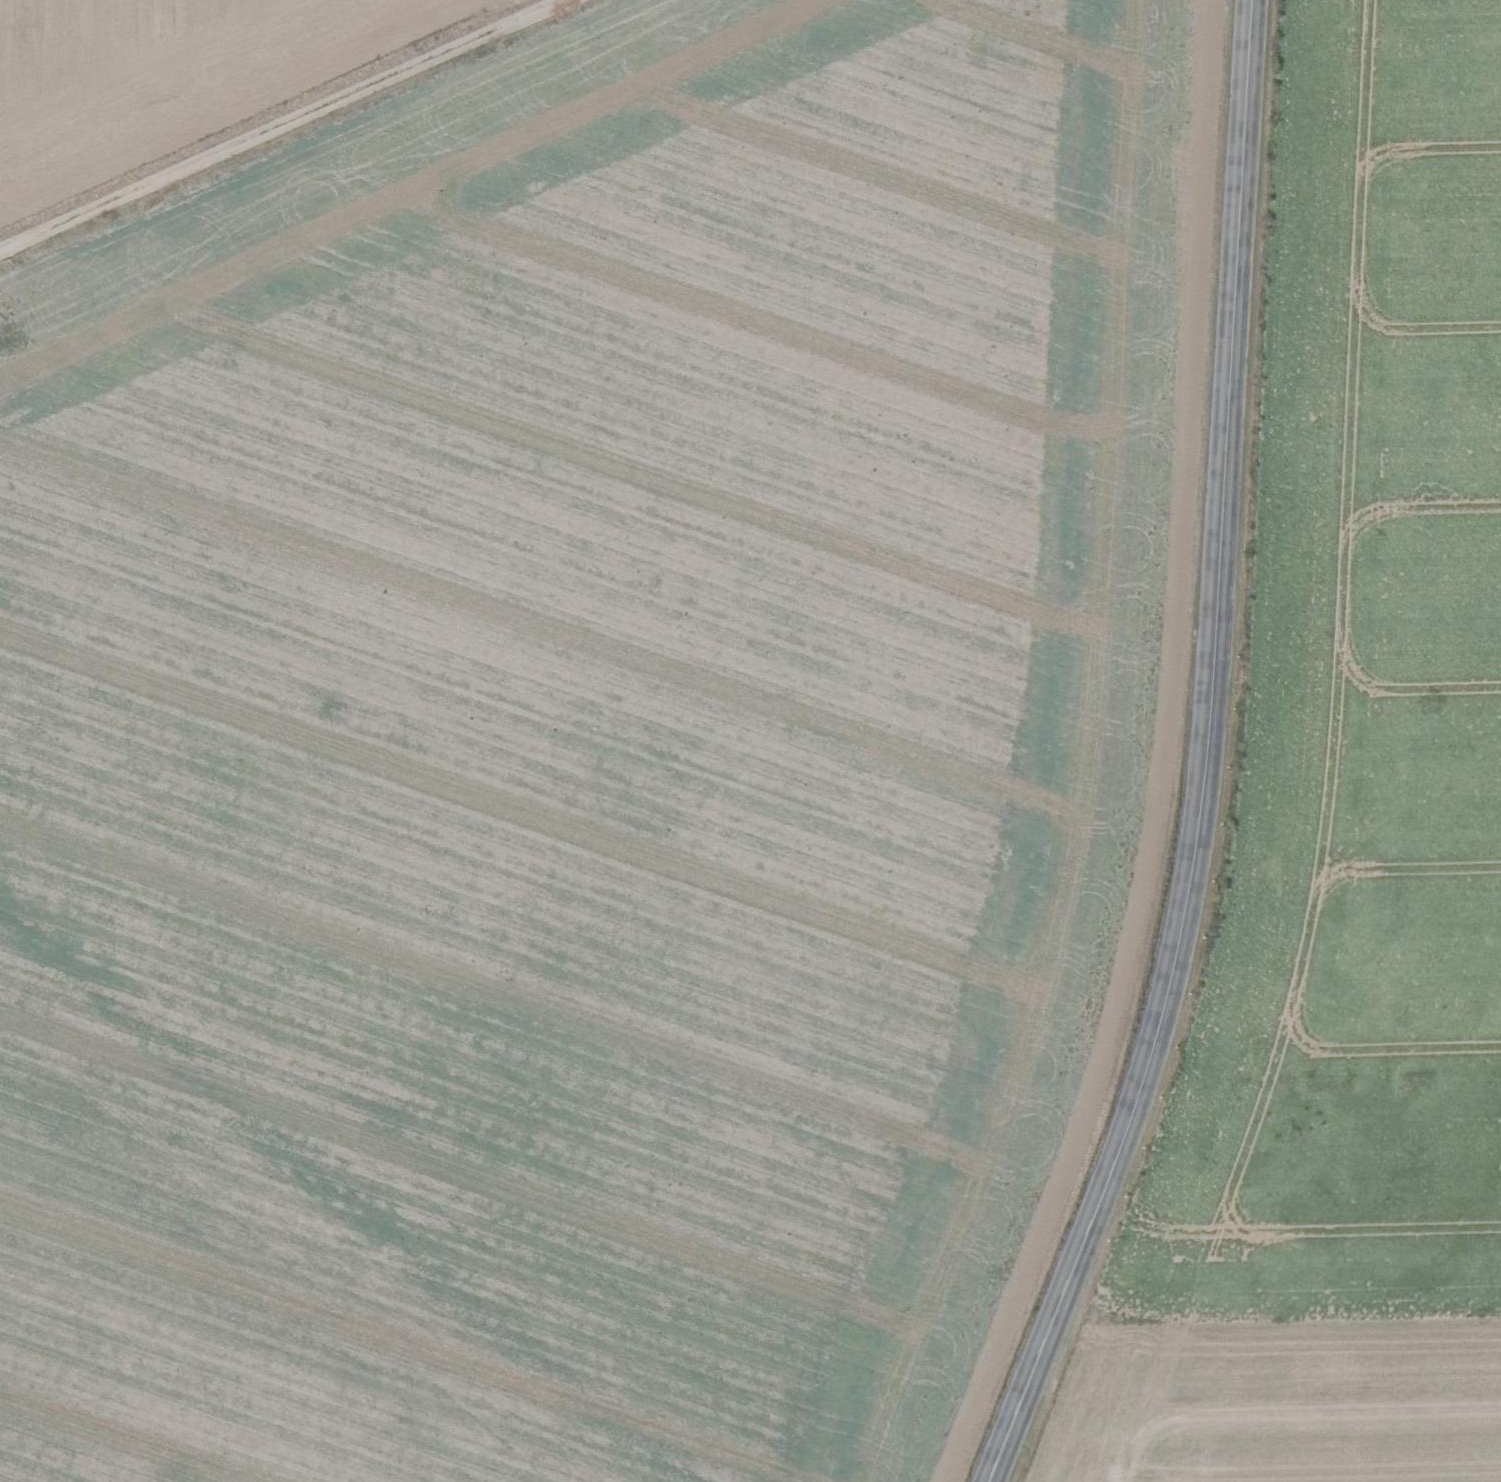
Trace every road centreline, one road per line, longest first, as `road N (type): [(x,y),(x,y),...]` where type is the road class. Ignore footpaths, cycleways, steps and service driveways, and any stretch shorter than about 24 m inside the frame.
road 1 (tertiary): [(994,1481),(1104,1225),(1187,952),(1216,746),(1255,0)]
road 2 (track): [(544,0),(0,242)]

